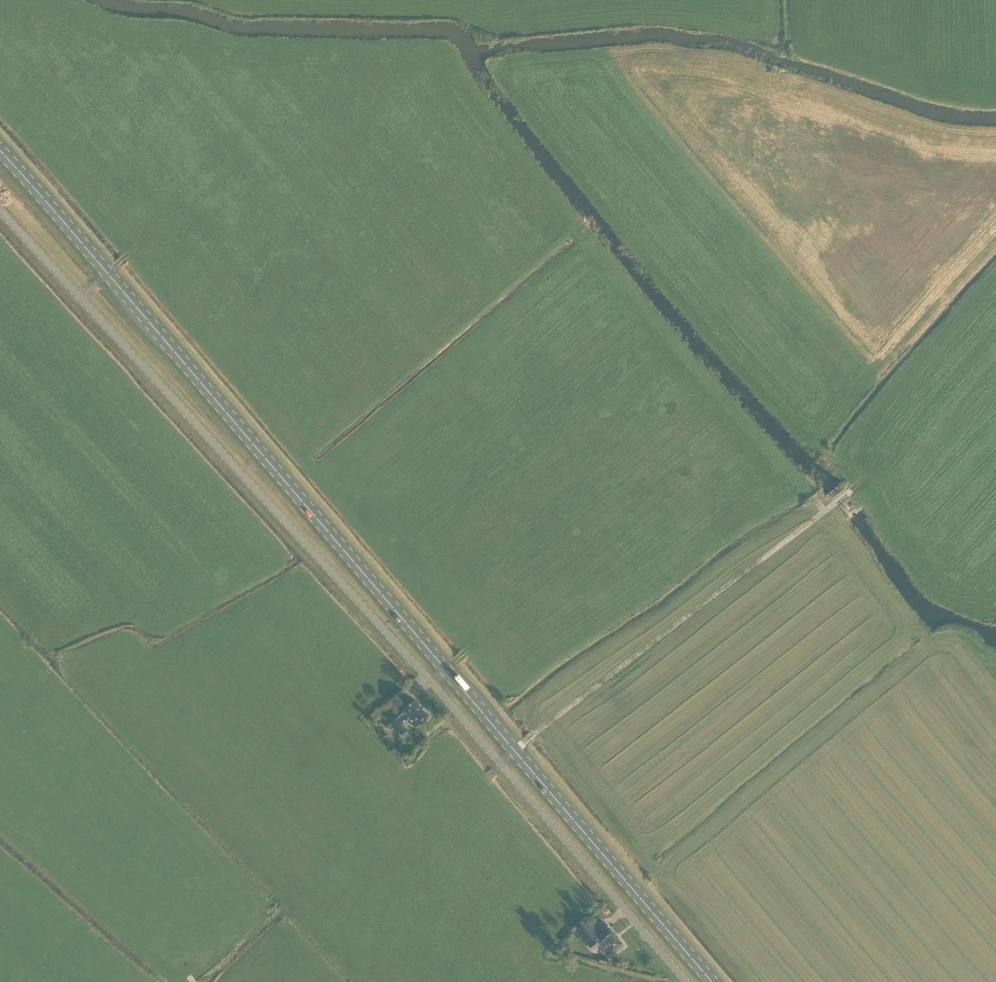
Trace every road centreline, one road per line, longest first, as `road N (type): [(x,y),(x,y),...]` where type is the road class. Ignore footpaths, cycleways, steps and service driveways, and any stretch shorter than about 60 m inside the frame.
road 1 (primary): [(446,671),(108,274)]
road 2 (unclassified): [(430,681),(80,297)]
road 3 (primary): [(712,981),(516,752)]
road 4 (unclassified): [(683,981),(500,764)]
road 5 (primary): [(108,274),(0,152)]

